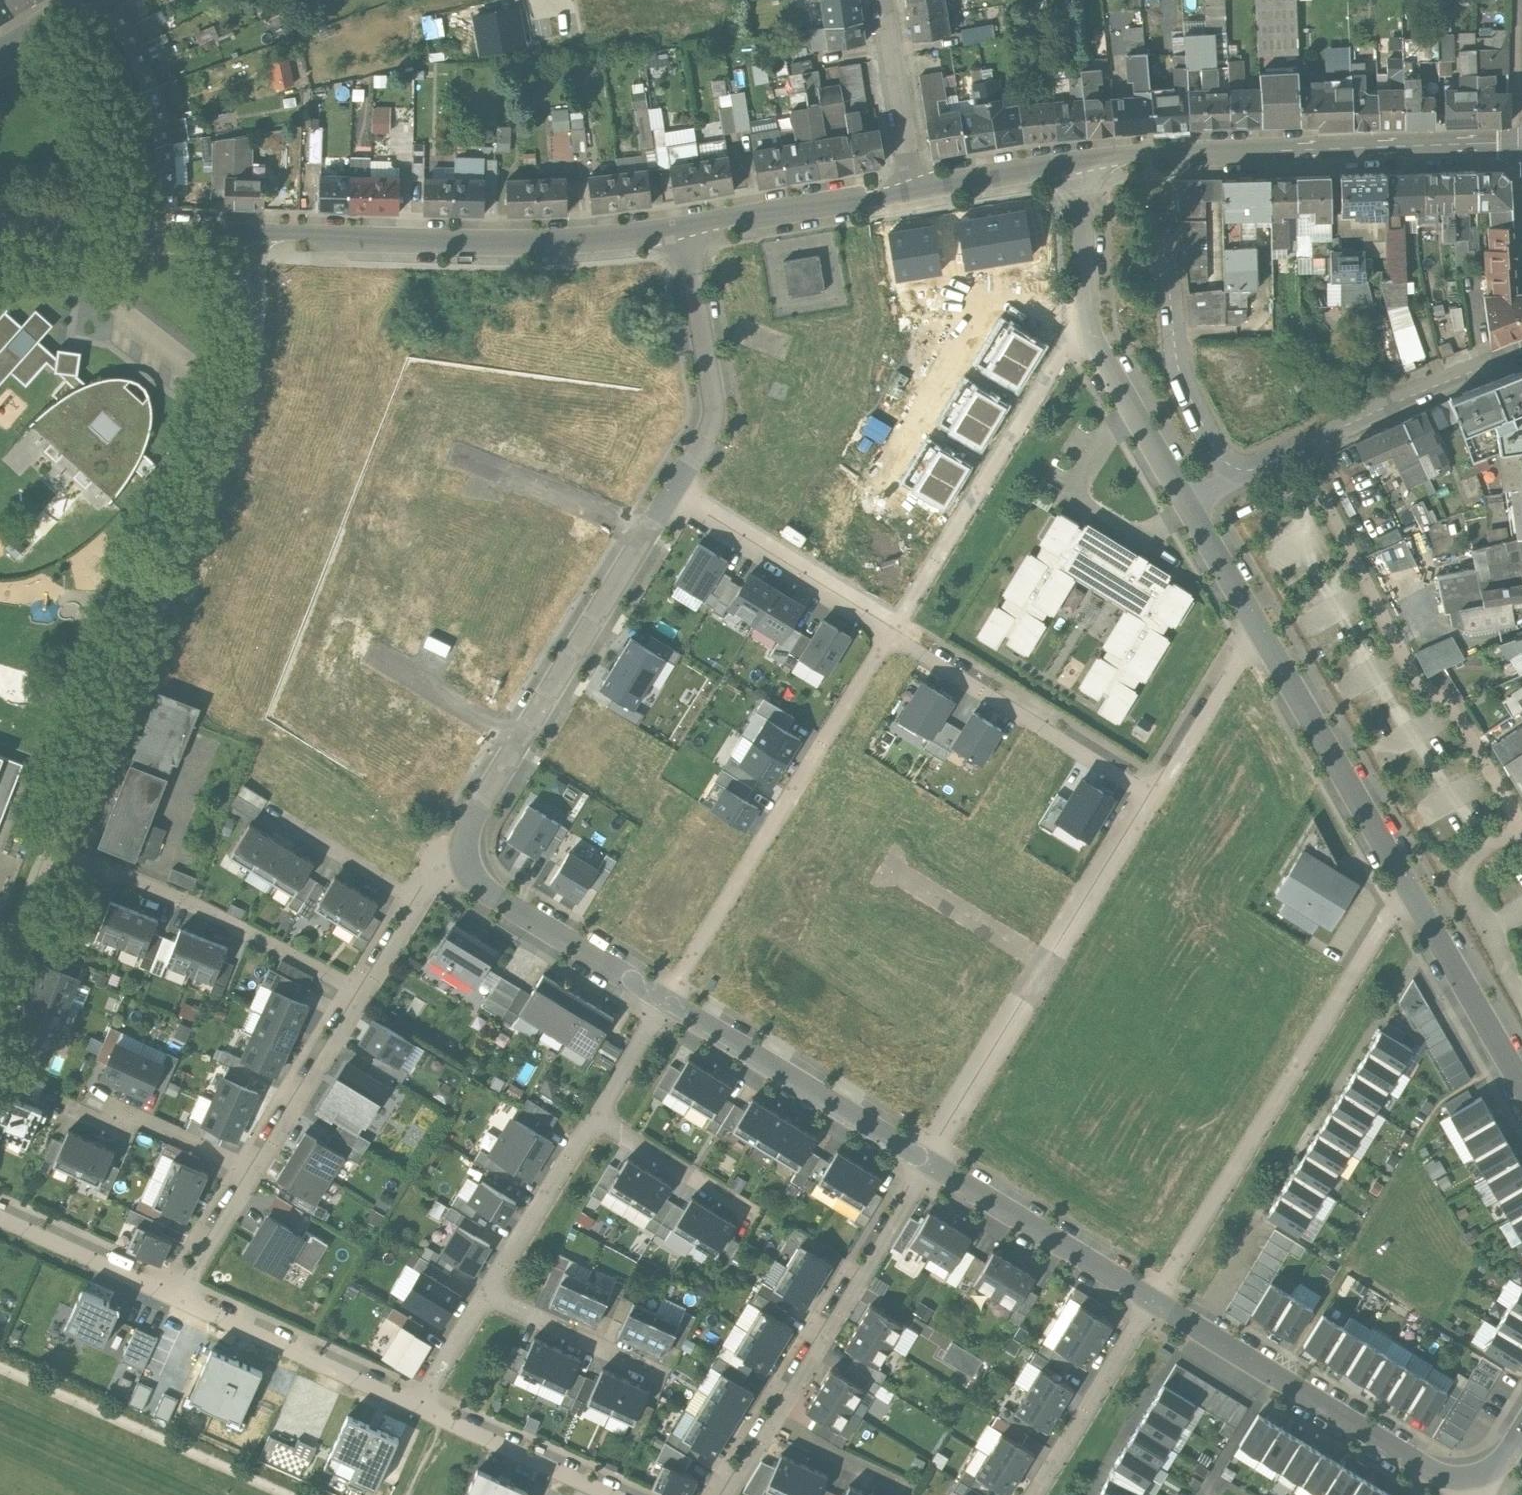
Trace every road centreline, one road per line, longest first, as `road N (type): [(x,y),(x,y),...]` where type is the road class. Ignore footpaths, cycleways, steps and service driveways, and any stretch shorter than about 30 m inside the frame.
road 1 (residential): [(58,850),(231,406),(249,303),(246,237)]
road 2 (residential): [(1408,884),(1152,1301)]
road 3 (residential): [(1073,166),(1187,151),(1521,144)]
road 4 (residential): [(246,237),(577,240),(681,226)]
road 5 (residential): [(892,629),(667,999)]
road 6 (residential): [(671,493),(461,830)]
road 7 (residential): [(1152,1301),(1477,1494)]
road 8 (residential): [(1086,325),(1075,331),(892,629)]
road 9 (residential): [(358,992),(194,904),(58,850)]
road 10 (residential): [(1234,481),(1521,352)]
road 11 (residential): [(892,629),(1152,789)]
road 12 (residential): [(924,1158),(765,1418)]
road 13 (residential): [(667,999),(924,1158)]
road 14 (residential): [(1256,624),(1408,884)]
road 15 (residential): [(461,830),(464,869),(480,886),(667,999)]
road 16 (residential): [(681,226),(711,411),(671,493)]
road 17 (residential): [(419,1403),(173,1292)]
road 18 (residential): [(924,1158),(1152,1301)]
road 19 (unclassified): [(1234,481),(1186,396),(1169,345),(1160,229)]
road 20 (residential): [(671,493),(892,629)]
road 21 (residential): [(681,226),(913,192)]
road 22 (residential): [(60,14),(97,70),(119,130),(125,232)]
road 23 (residential): [(1408,884),(1521,1085)]
road 24 (residential): [(1043,965),(924,1158)]
road 25 (residential): [(1152,1301),(1034,1494)]
road 26 (residential): [(625,1494),(419,1403)]
road 27 (residential): [(595,1115),(485,1295)]
road 28 (residential): [(250,1170),(127,1113),(119,1130),(68,1106)]
road 29 (residential): [(250,1170),(358,992)]
road 30 (residential): [(1152,789),(1043,965)]
road 31 (residential): [(1086,325),(1184,507)]
road 32 (residential): [(485,1295),(667,1378)]
road 33 (residential): [(1256,624),(1152,789)]
road 34 (residential): [(885,0),(913,192)]
road 35 (residential): [(595,1115),(758,1217)]
road 36 (residential): [(173,1292),(0,1214)]
road 37 (residential): [(1043,965),(896,872)]
road 38 (residential): [(765,1418),(911,1490)]
road 39 (residential): [(913,192),(1073,166)]
road 40 (residential): [(1073,166),(1086,325)]
road 41 (residential): [(414,900),(282,820)]
road 42 (residential): [(0,992),(58,850)]
road 43 (residential): [(173,1292),(250,1170)]
road 44 (residential): [(1184,507),(1256,624)]
road 45 (residential): [(667,999),(595,1115)]
road 46 (residential): [(485,1295),(419,1403)]
road 47 (residential): [(0,226),(125,232)]
road 48 (residential): [(125,232),(246,237)]

